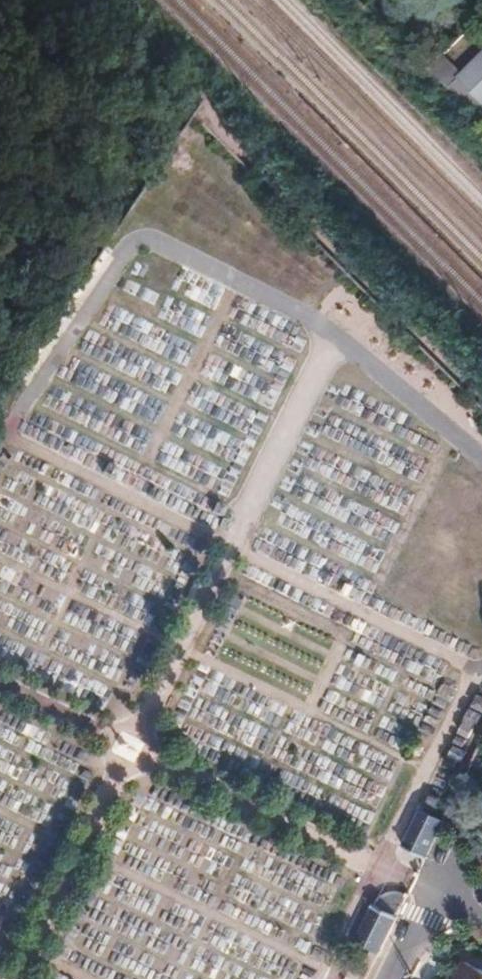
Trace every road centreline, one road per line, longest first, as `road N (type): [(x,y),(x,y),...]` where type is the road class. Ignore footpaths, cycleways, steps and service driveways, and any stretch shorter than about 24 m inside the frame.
road 1 (residential): [(390,978),(432,893),(481,918)]

